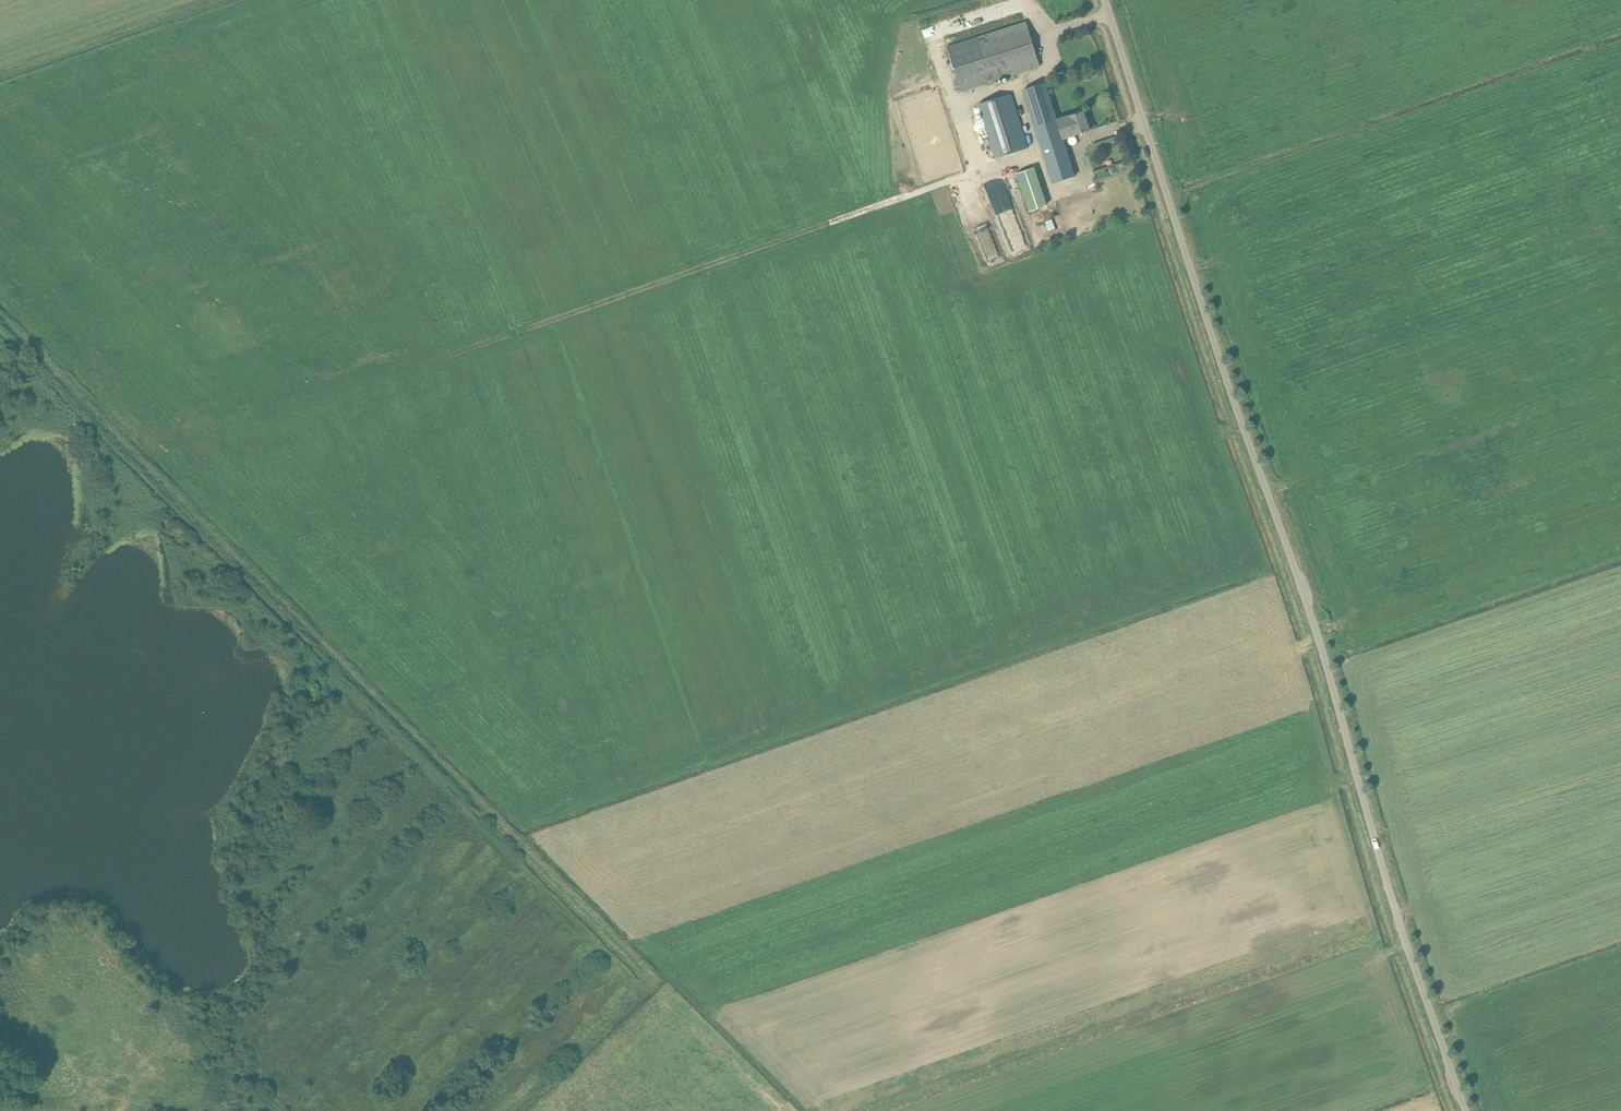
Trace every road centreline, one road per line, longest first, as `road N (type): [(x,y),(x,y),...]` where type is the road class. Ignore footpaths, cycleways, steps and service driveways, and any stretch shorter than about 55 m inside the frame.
road 1 (unclassified): [(1467,1110),(1104,0)]

